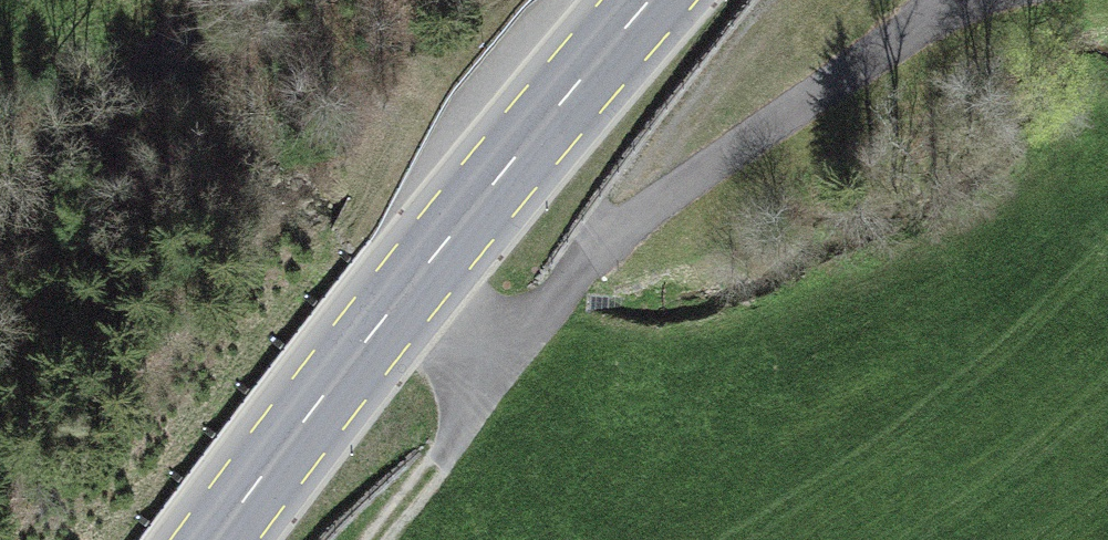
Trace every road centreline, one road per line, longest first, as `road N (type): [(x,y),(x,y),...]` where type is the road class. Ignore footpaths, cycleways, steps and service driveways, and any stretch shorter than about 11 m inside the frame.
road 1 (track): [(387,539),(440,460),(488,358),(626,235),(827,108),(954,10)]
road 2 (primary): [(214,539),(647,0)]

